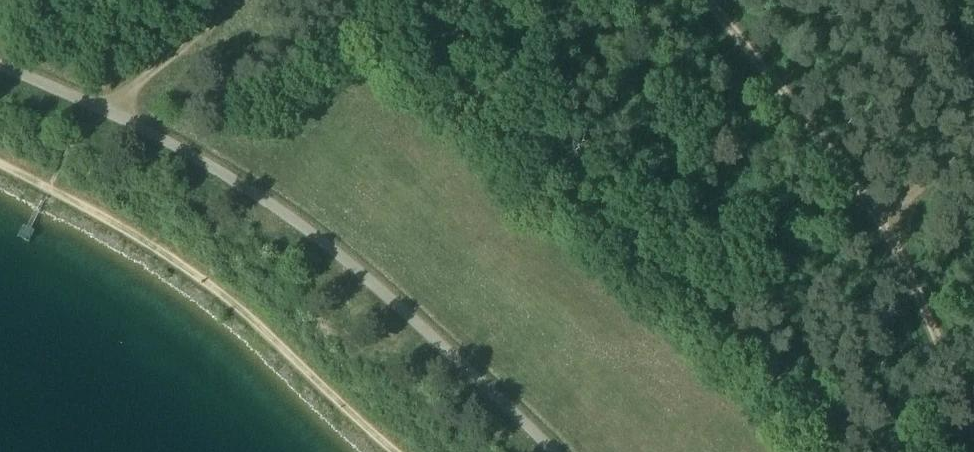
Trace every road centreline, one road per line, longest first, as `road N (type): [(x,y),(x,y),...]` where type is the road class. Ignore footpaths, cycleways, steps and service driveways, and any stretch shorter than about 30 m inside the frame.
road 1 (track): [(973,422),(878,212),(701,0)]
road 2 (track): [(394,451),(240,311),(157,253),(0,171)]
road 3 (track): [(107,113),(234,0)]
road 4 (track): [(973,134),(924,182),(871,203)]

